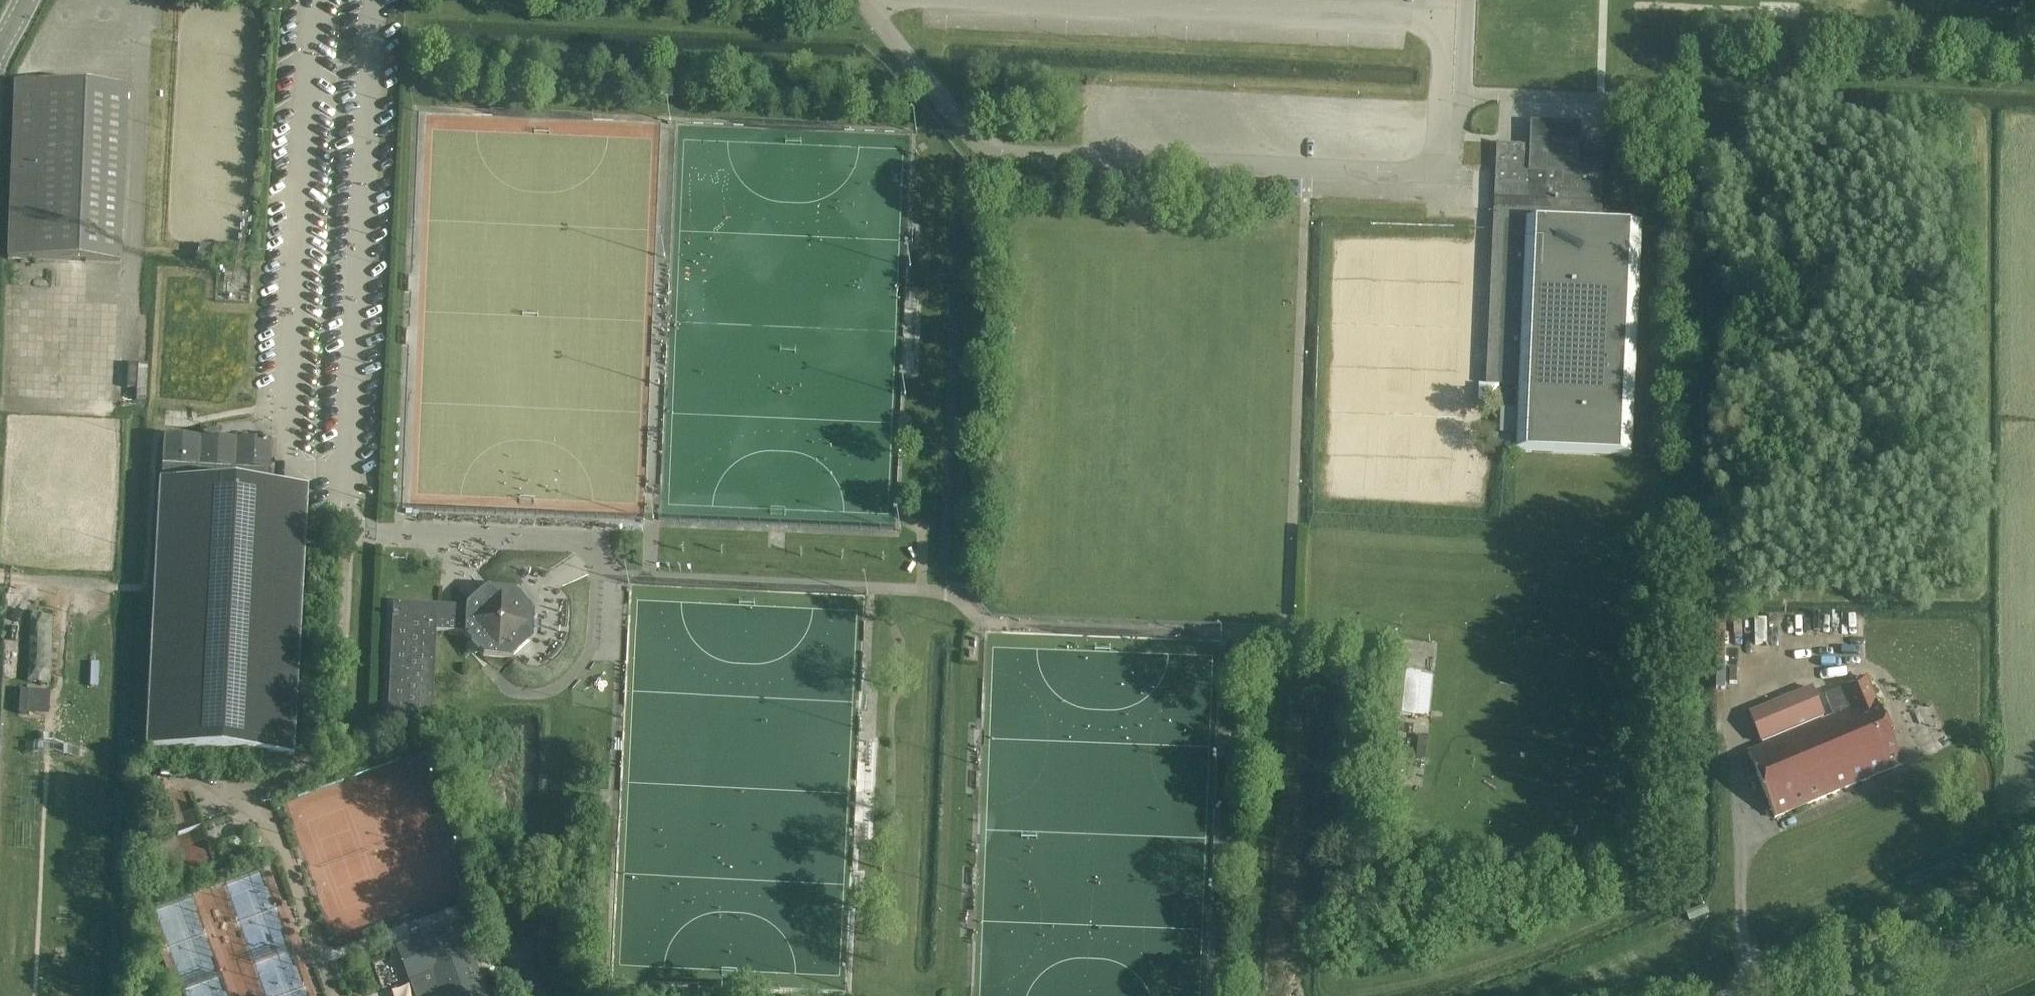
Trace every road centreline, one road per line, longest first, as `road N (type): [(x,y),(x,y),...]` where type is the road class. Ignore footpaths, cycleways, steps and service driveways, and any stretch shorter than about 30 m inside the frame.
road 1 (unclassified): [(1840,995),(2034,914)]

